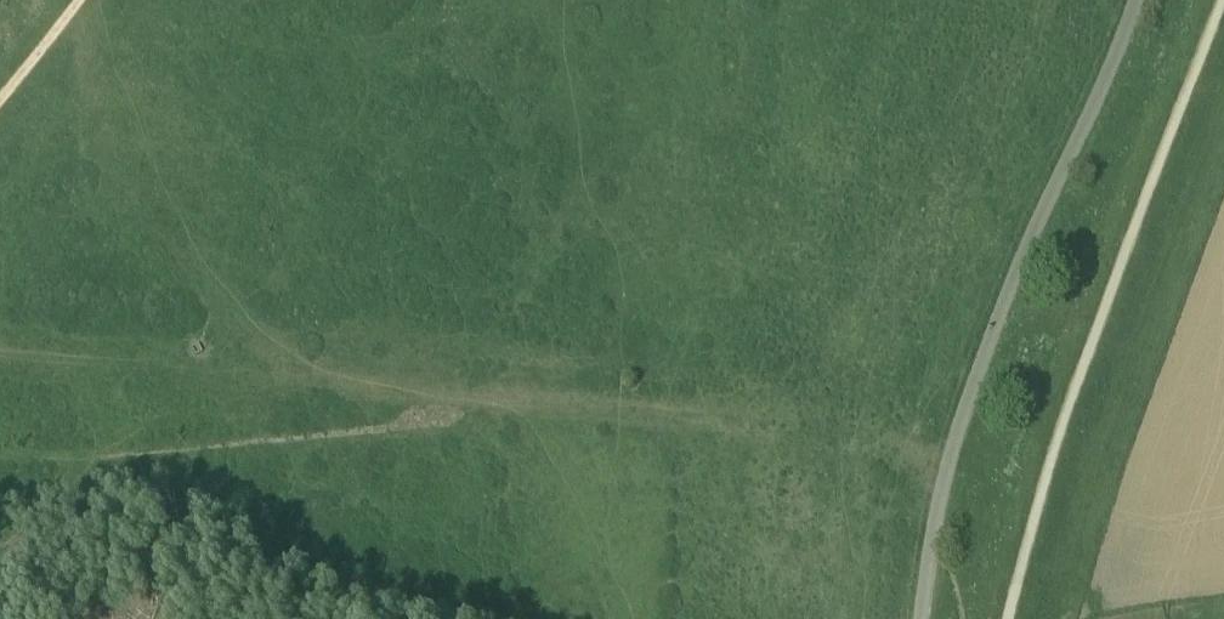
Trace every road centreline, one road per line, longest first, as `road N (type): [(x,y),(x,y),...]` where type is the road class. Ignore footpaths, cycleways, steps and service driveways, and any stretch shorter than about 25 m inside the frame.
road 1 (unclassified): [(920,618),(956,431),(1134,0)]

